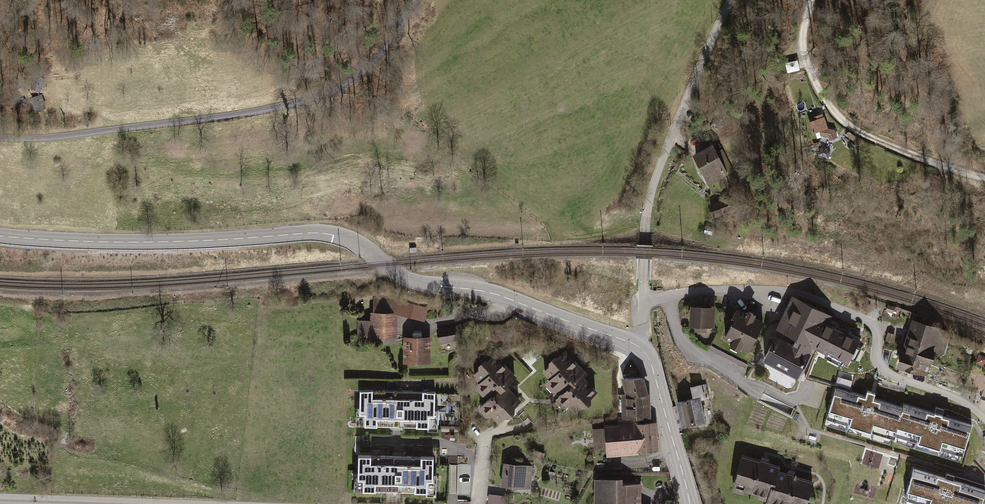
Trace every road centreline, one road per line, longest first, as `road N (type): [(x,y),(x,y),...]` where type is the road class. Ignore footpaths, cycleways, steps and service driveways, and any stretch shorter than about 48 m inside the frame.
road 1 (tertiary): [(0,236),(170,242),(333,235),(414,282),(480,290),(642,348)]
road 2 (track): [(0,137),(271,109),(347,84),(380,52),(413,0)]
road 3 (residential): [(984,421),(949,395),(881,370),(876,326),(803,293),(723,290),(643,301)]
road 4 (residential): [(643,301),(654,186),(731,0)]
road 5 (track): [(812,0),(803,51),(837,114),(875,139),(984,177)]
road 6 (tertiary): [(642,348),(691,503)]

